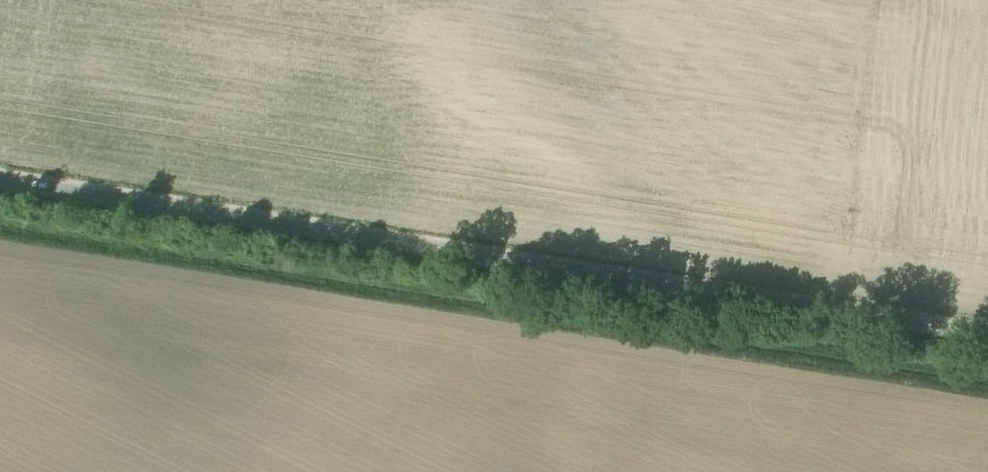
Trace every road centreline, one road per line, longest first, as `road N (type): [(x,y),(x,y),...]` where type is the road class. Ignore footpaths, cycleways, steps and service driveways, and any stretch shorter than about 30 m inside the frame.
road 1 (unclassified): [(0,177),(987,333)]

